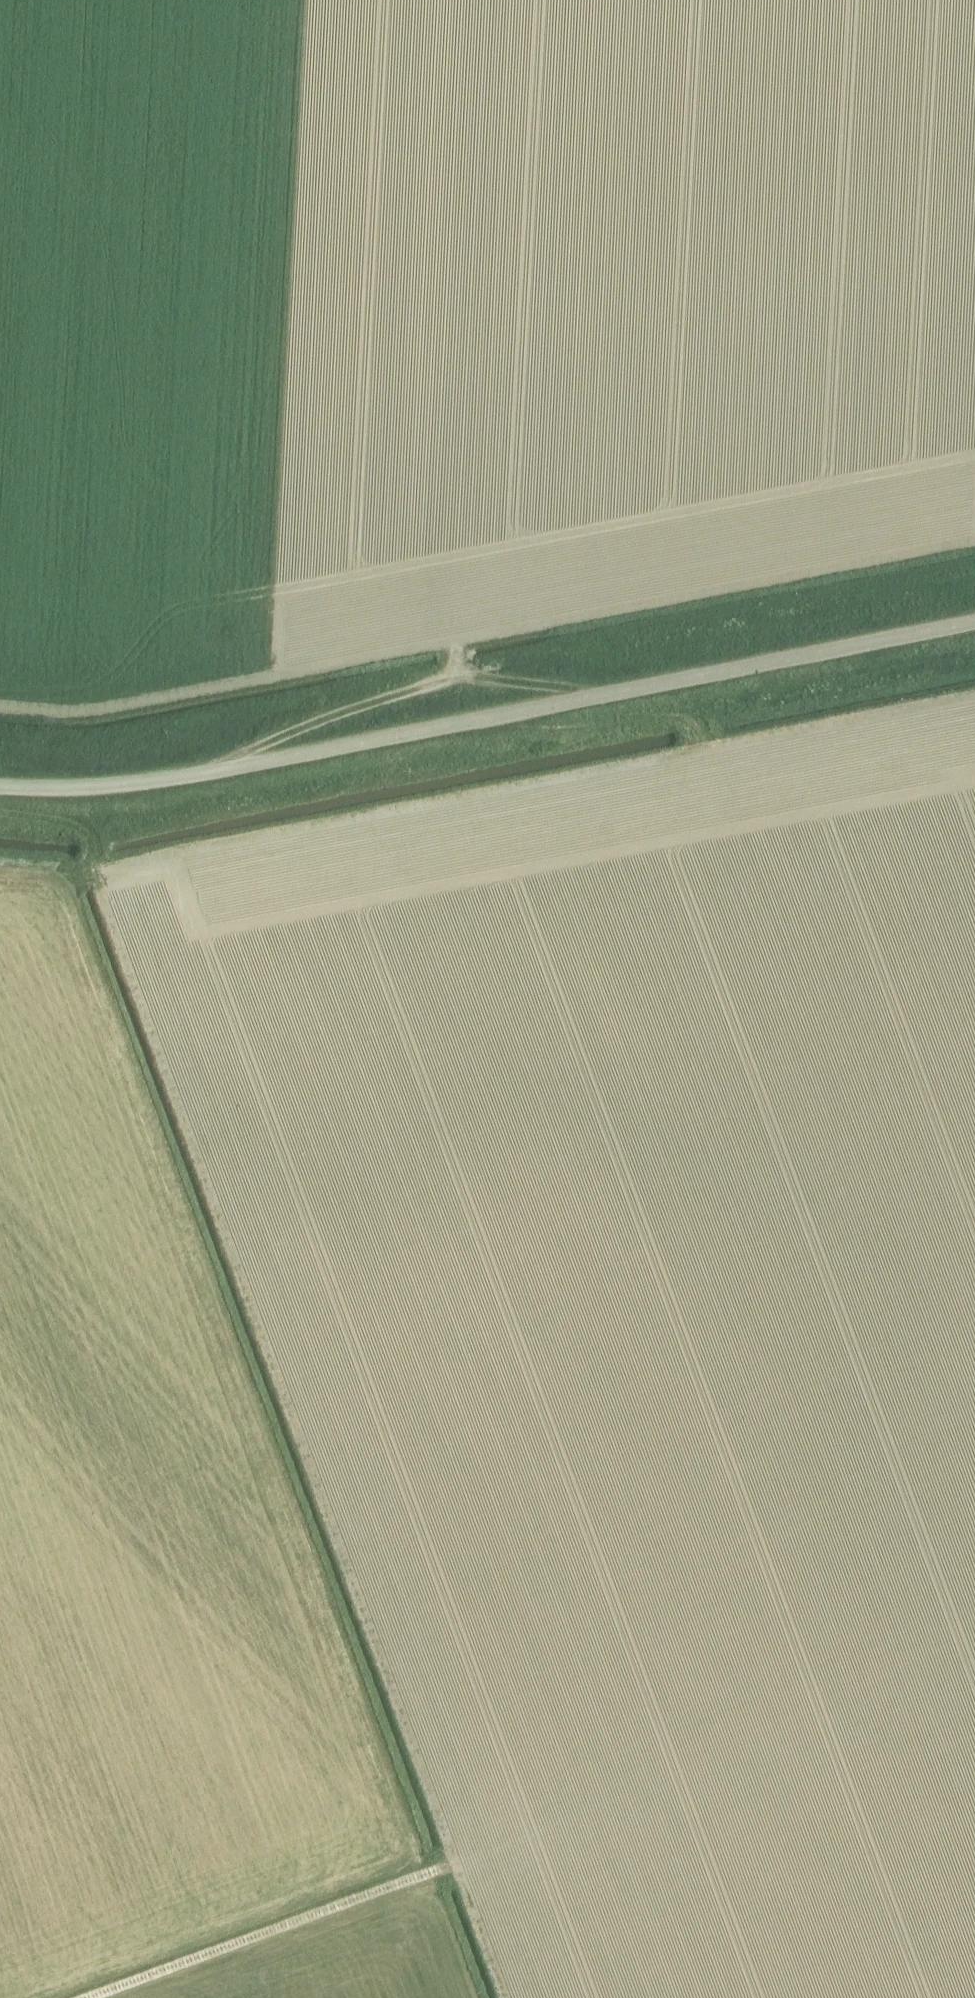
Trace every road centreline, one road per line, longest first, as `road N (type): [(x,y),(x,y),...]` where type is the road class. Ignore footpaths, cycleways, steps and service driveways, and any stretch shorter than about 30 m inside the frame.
road 1 (unclassified): [(0,790),(116,787),(974,622)]
road 2 (track): [(454,1867),(97,1997)]

